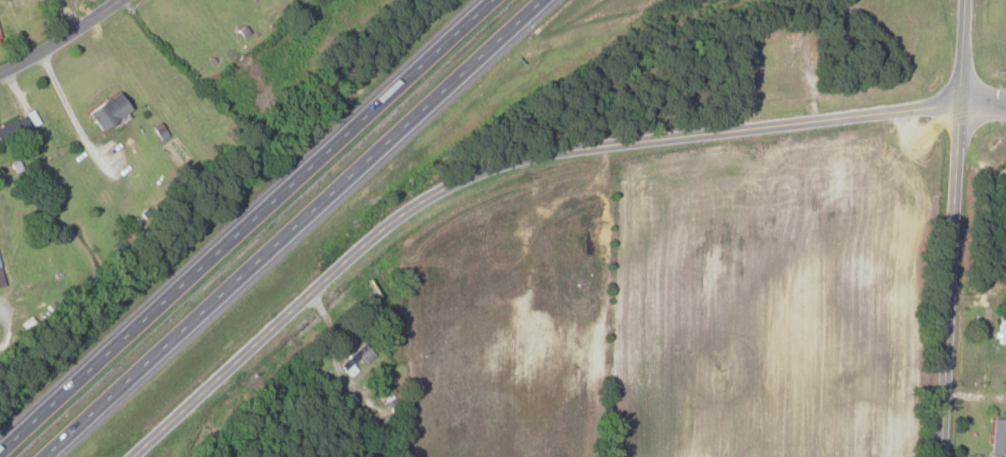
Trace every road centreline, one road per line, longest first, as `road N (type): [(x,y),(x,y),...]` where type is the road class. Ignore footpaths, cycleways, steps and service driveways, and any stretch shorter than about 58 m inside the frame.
road 1 (residential): [(130,456),(390,222),(500,164),(601,143),(958,102)]
road 2 (motorway): [(502,0),(0,455)]
road 3 (motorway): [(53,456),(550,0)]
road 4 (residential): [(940,456),(958,102)]
road 5 (residential): [(0,71),(117,0)]

